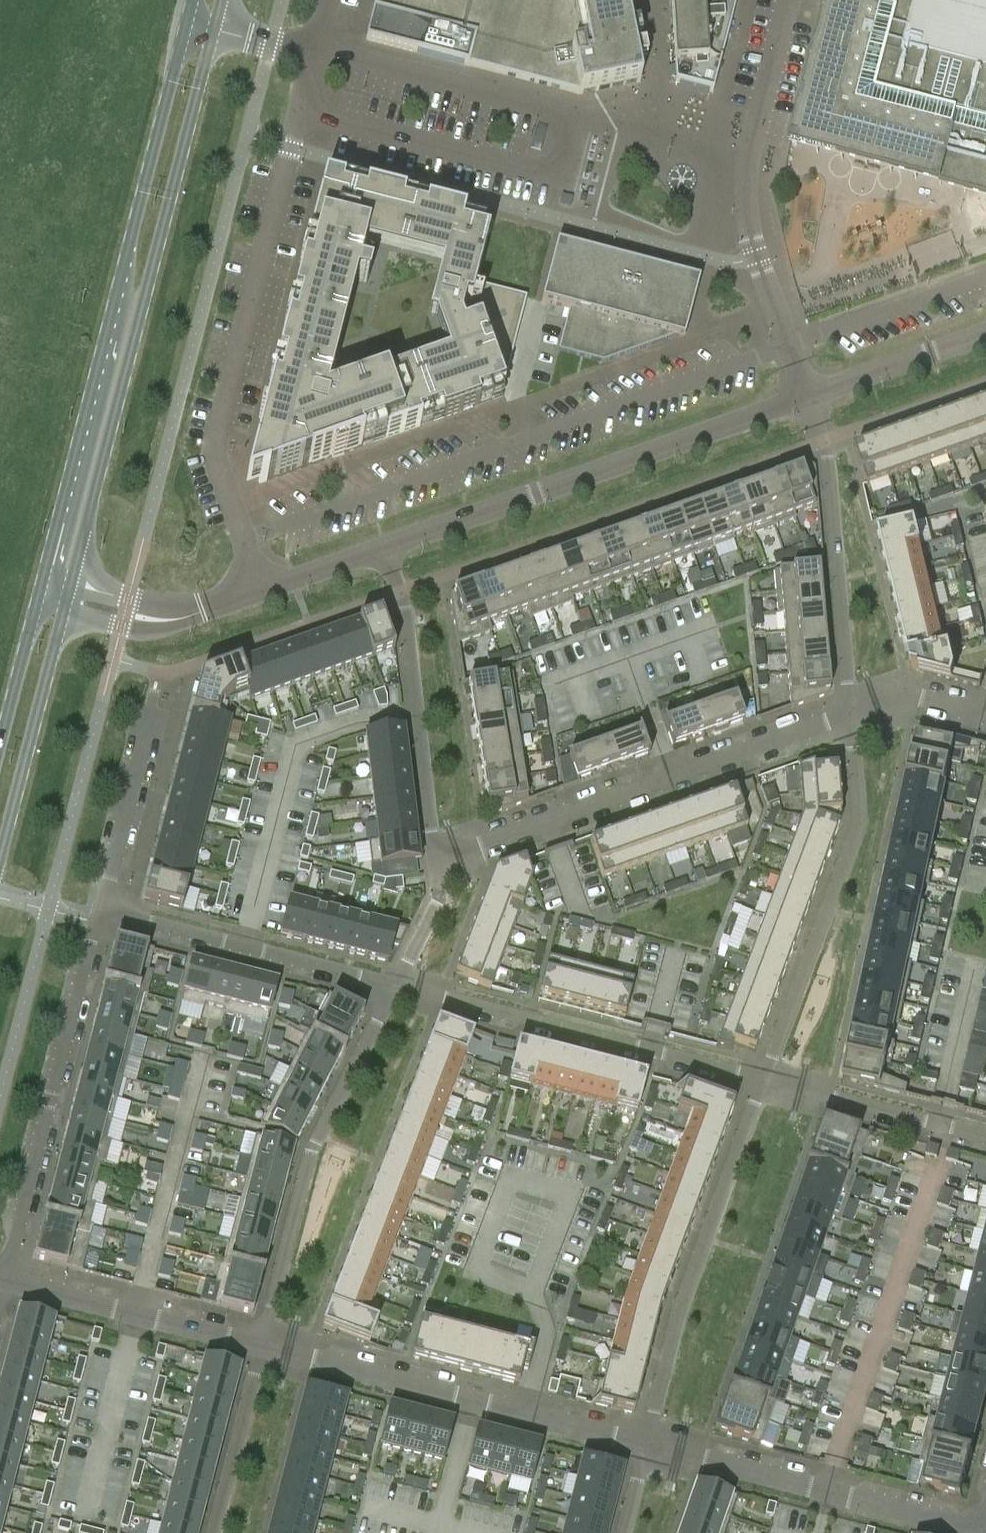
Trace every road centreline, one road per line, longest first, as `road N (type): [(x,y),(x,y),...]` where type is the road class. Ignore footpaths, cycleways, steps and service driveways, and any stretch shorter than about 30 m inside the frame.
road 1 (tertiary): [(187,22),(36,599)]
road 2 (tertiary): [(65,606),(215,29)]
road 3 (residential): [(384,545),(810,394)]
road 4 (residential): [(243,540),(219,470),(217,434),(299,112)]
road 5 (residential): [(436,862),(851,714)]
road 6 (residential): [(647,1448),(262,1351)]
road 7 (residential): [(400,986),(316,1149),(262,1351)]
road 8 (residential): [(647,1448),(688,1293),(767,1082)]
road 9 (residential): [(767,1082),(859,820),(851,714)]
road 10 (residential): [(3,1279),(100,910)]
road 11 (residential): [(400,986),(767,1082)]
road 12 (residential): [(792,345),(746,217),(745,186),(788,0)]
road 13 (residential): [(982,1532),(647,1448)]
road 14 (residential): [(851,714),(828,471),(810,394)]
road 15 (residential): [(384,545),(407,618),(436,862)]
road 16 (residential): [(100,910),(400,986)]
road 17 (residential): [(262,1351),(3,1279)]
road 18 (tertiary): [(0,858),(65,606)]
road 19 (residential): [(100,910),(154,691)]
road 20 (residential): [(767,1082),(985,1136)]
road 21 (residential): [(65,606),(155,619),(262,590)]
road 22 (residential): [(262,1351),(212,1532)]
road 23 (residential): [(810,394),(985,332)]
road 24 (tertiary): [(36,599),(0,737)]
road 25 (residential): [(851,714),(917,699),(985,717)]
road 26 (residential): [(400,986),(439,894),(436,862)]
road 27 (residential): [(262,590),(384,545)]

